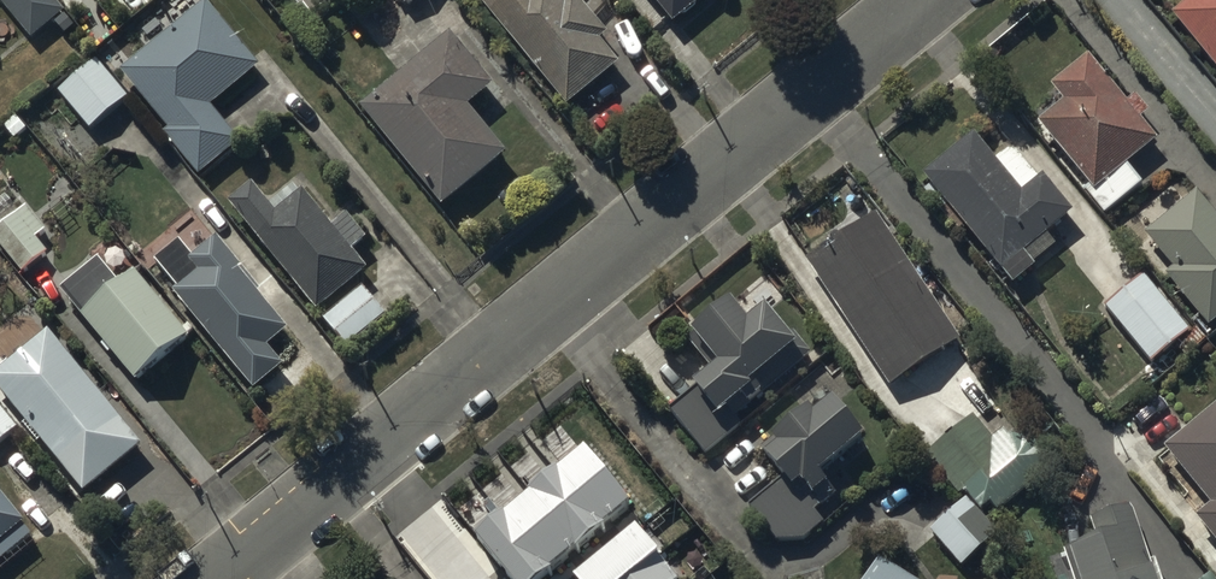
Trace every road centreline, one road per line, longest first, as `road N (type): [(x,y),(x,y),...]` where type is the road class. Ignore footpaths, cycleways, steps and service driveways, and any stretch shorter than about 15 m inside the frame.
road 1 (unclassified): [(919,0),(211,578)]

